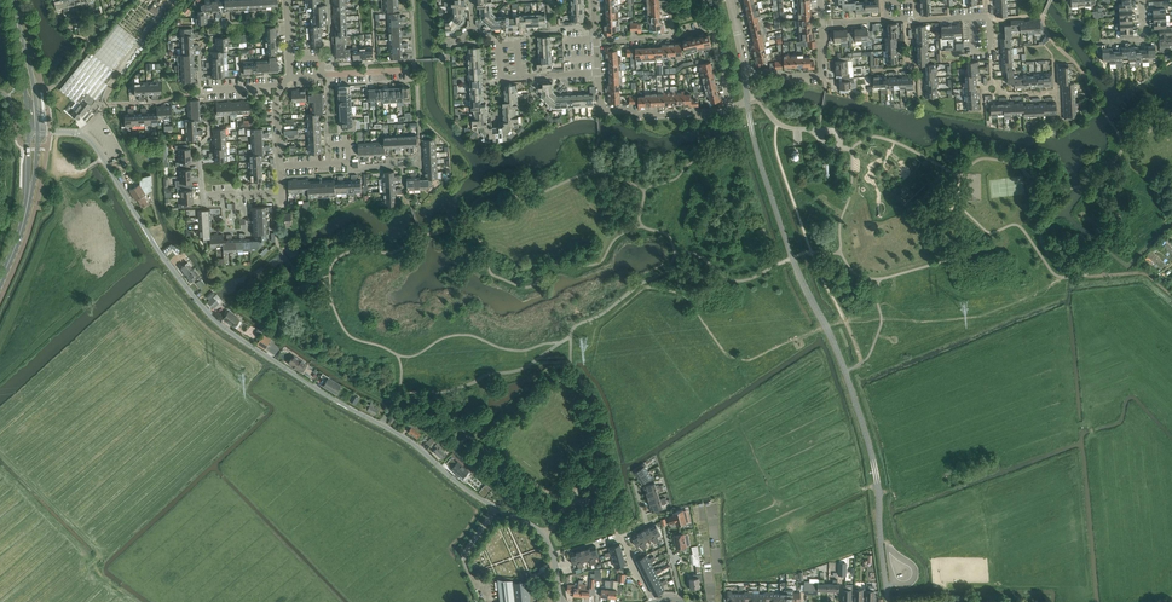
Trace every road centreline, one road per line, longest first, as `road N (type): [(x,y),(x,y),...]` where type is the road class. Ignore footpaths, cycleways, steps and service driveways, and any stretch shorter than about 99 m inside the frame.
road 1 (unclassified): [(559,601),(551,550),(536,528),(211,316),(155,246),(95,146),(76,133)]
road 2 (residential): [(731,107),(643,115),(601,110),(598,72)]
road 3 (secondary): [(0,284),(28,207),(34,132)]
road 4 (secondary): [(34,132),(14,0)]
road 5 (residential): [(820,24),(823,76),(744,67)]
road 6 (residential): [(888,601),(876,474)]
road 7 (residential): [(731,107),(713,26),(672,35)]

